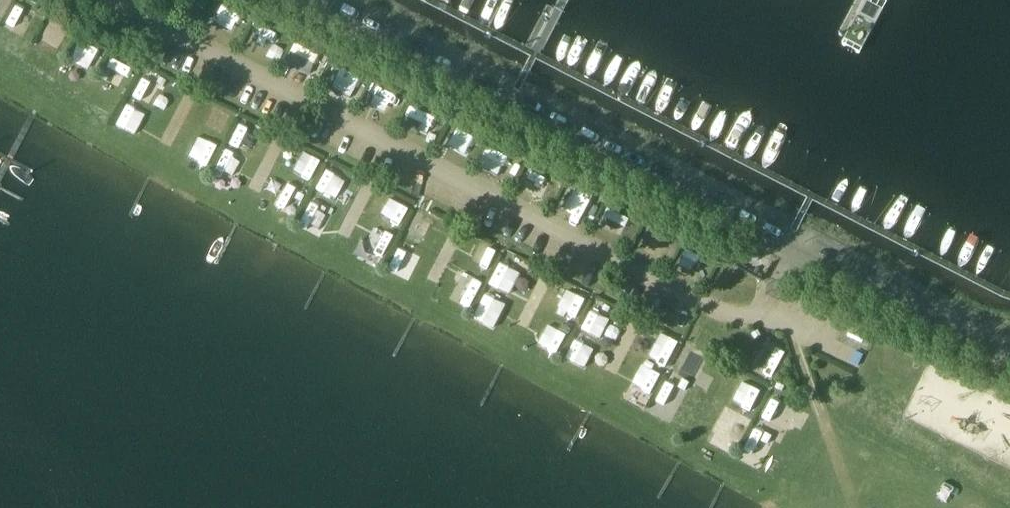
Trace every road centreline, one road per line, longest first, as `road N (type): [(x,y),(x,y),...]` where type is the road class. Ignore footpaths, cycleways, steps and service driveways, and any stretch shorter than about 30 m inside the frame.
road 1 (unclassified): [(297,0),(792,255)]

